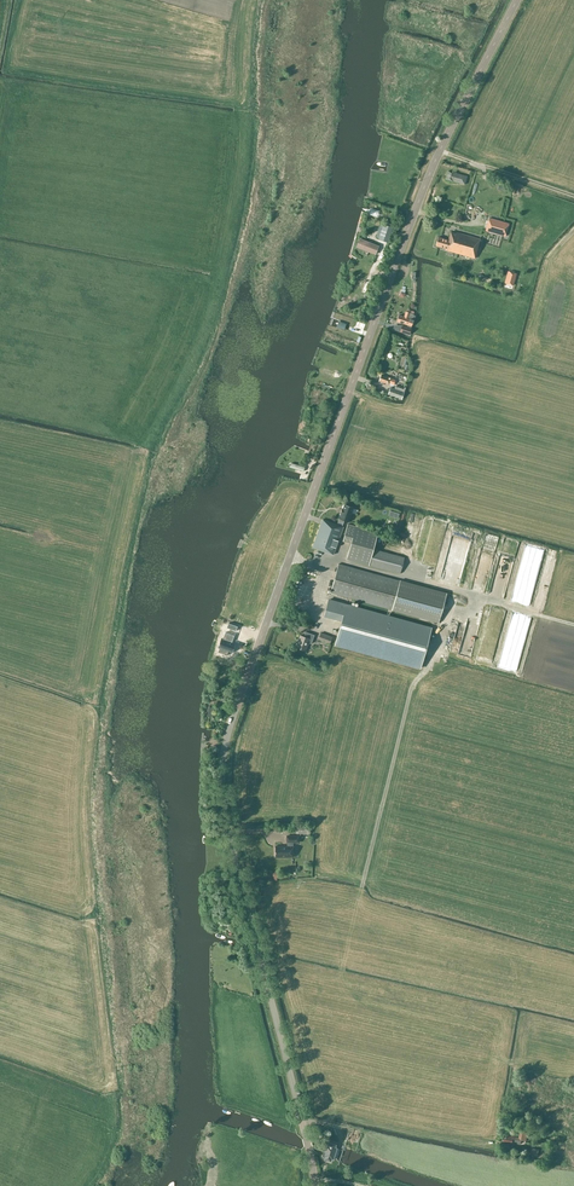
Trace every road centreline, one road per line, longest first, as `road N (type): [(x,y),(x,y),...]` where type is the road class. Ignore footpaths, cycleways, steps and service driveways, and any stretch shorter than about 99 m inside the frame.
road 1 (tertiary): [(517,0),(418,200),(222,756),(233,839),(316,1185)]
road 2 (track): [(304,1131),(338,1116),(493,1144)]

